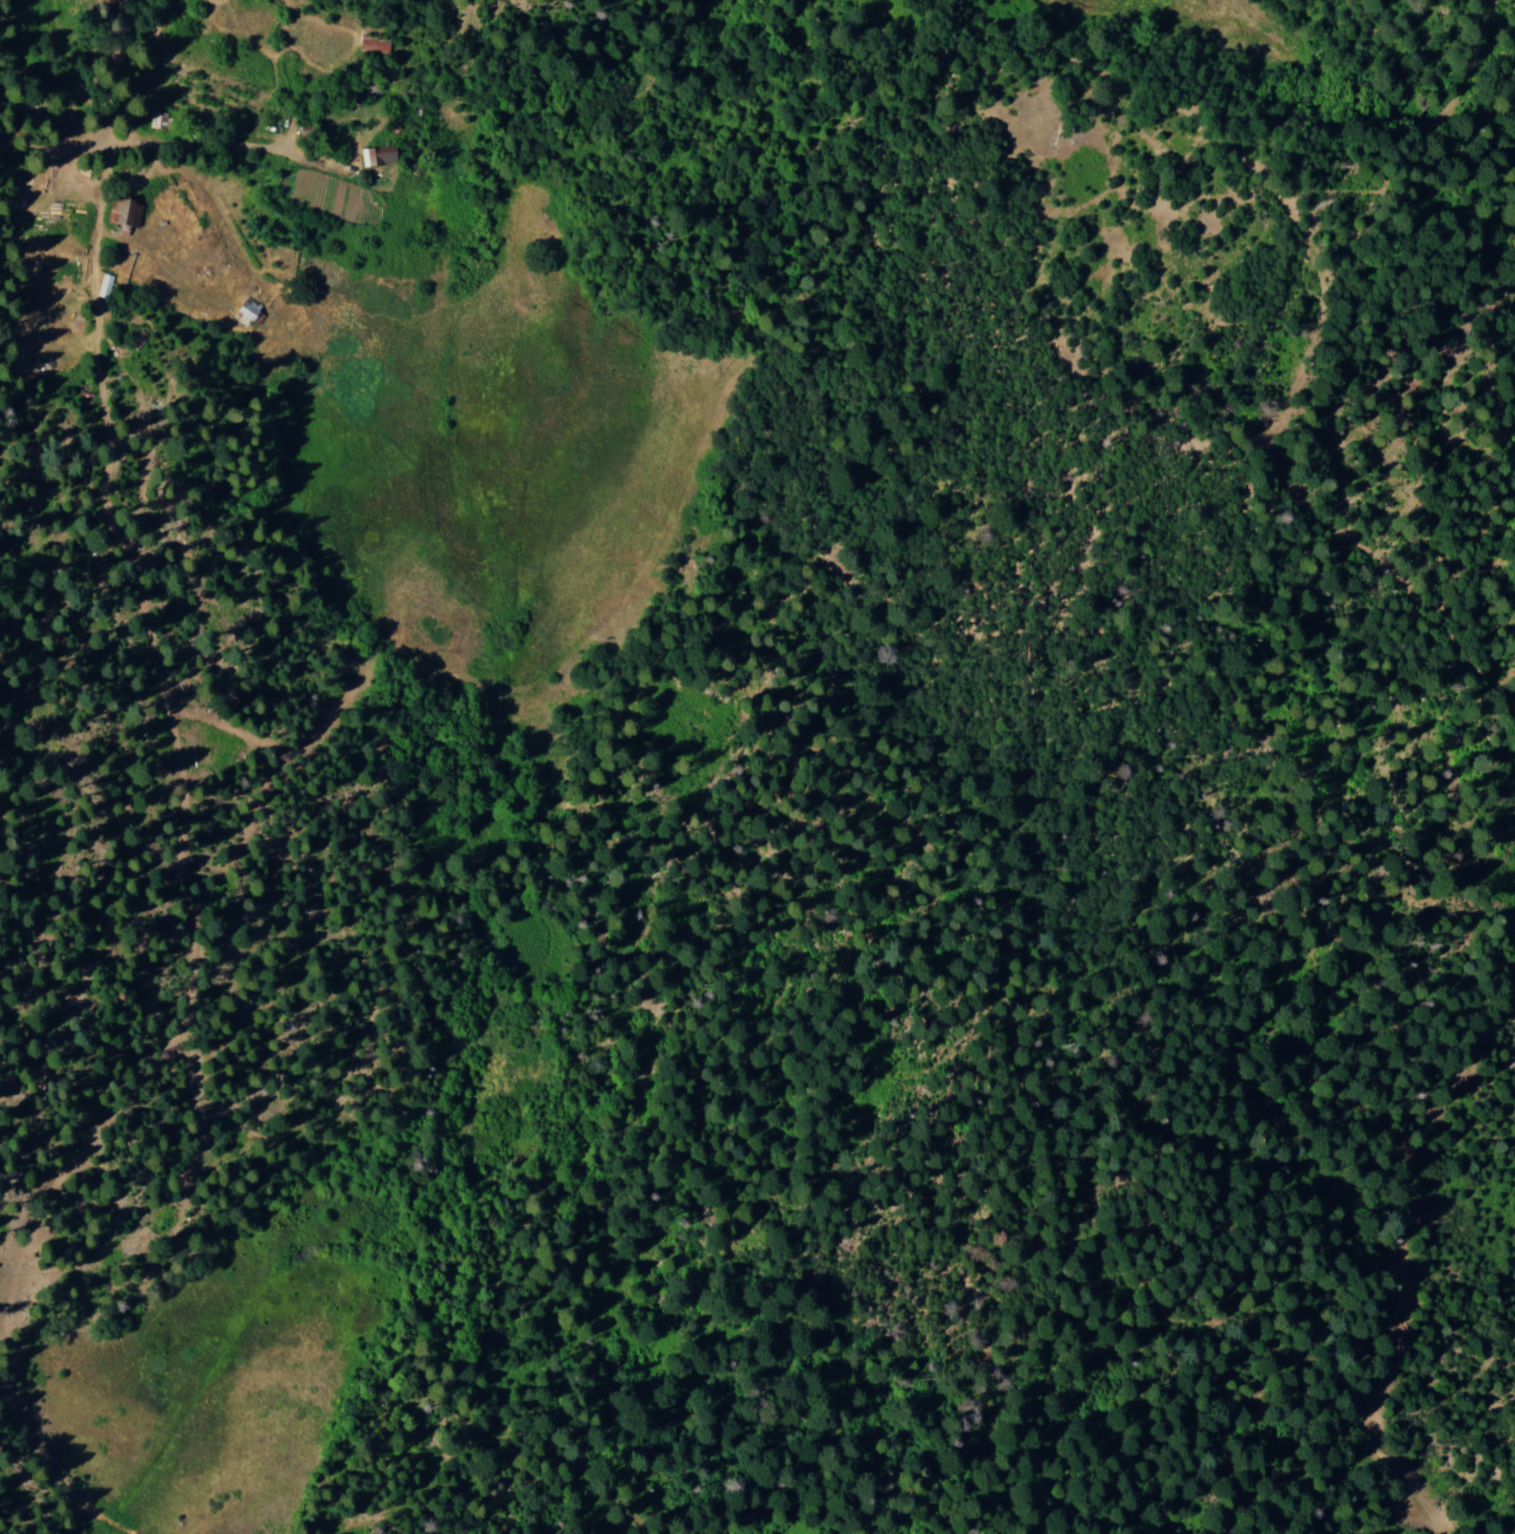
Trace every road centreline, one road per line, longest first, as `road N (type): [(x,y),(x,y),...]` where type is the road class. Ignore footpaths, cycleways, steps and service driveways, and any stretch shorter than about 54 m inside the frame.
road 1 (residential): [(917,0),(979,51),(1186,153),(1279,243),(1287,336),(1261,466),(1264,502),(1416,858),(1514,988)]
road 2 (residential): [(0,224),(80,232),(112,212),(144,155),(143,96),(187,64),(193,31),(178,0)]

